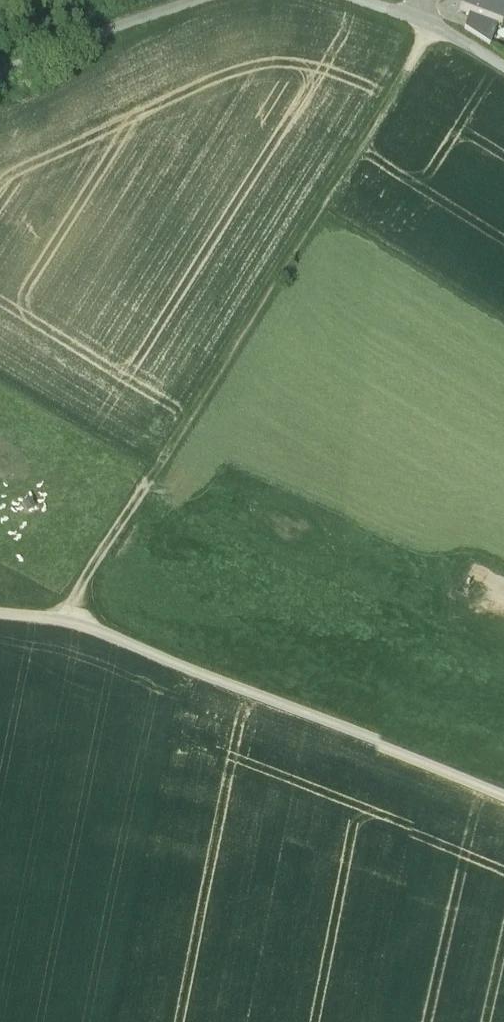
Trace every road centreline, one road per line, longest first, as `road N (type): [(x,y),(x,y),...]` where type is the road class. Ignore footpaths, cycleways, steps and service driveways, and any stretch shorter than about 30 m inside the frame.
road 1 (track): [(0,630),(84,645),(503,830)]
road 2 (residential): [(196,0),(0,74)]

